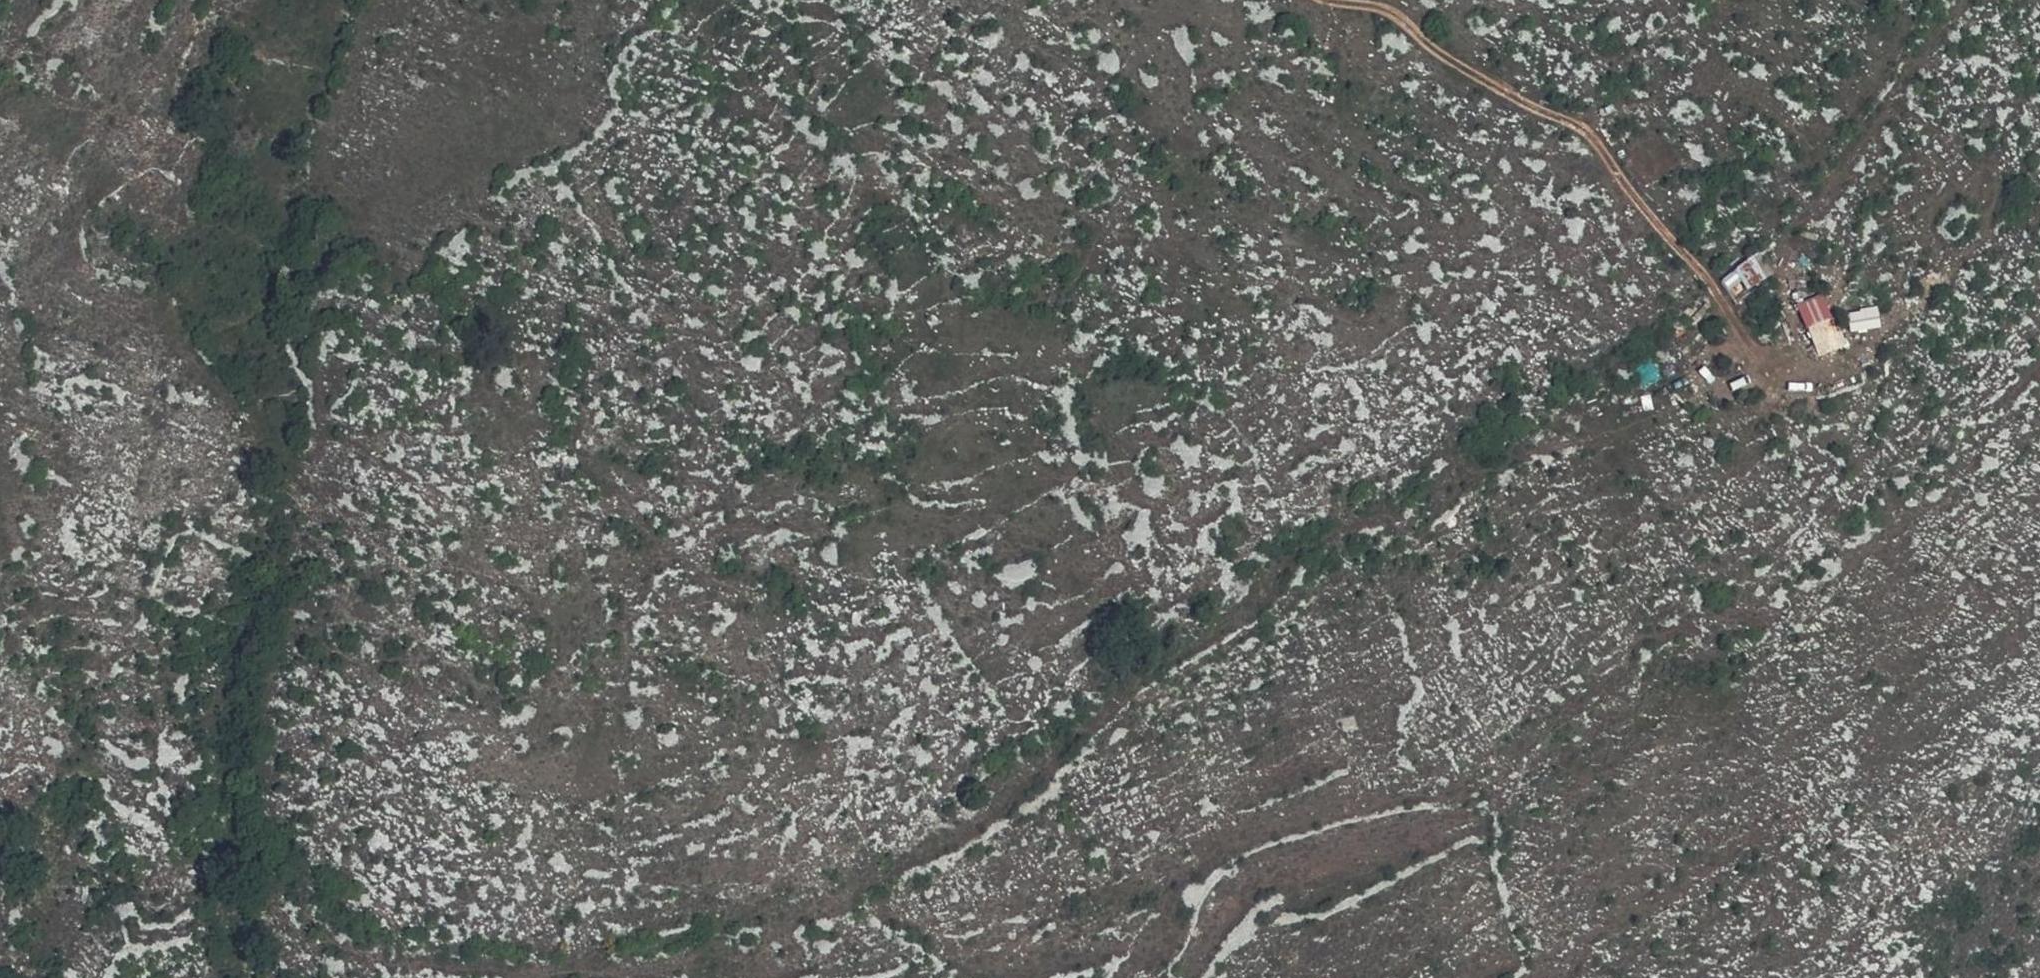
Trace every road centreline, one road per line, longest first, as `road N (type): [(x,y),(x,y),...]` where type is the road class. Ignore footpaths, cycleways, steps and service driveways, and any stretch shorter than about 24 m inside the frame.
road 1 (track): [(1742,330),(1704,265),(1648,210),(1587,126),(1527,107),(1500,78),(1446,60),(1390,7),(1331,0)]

